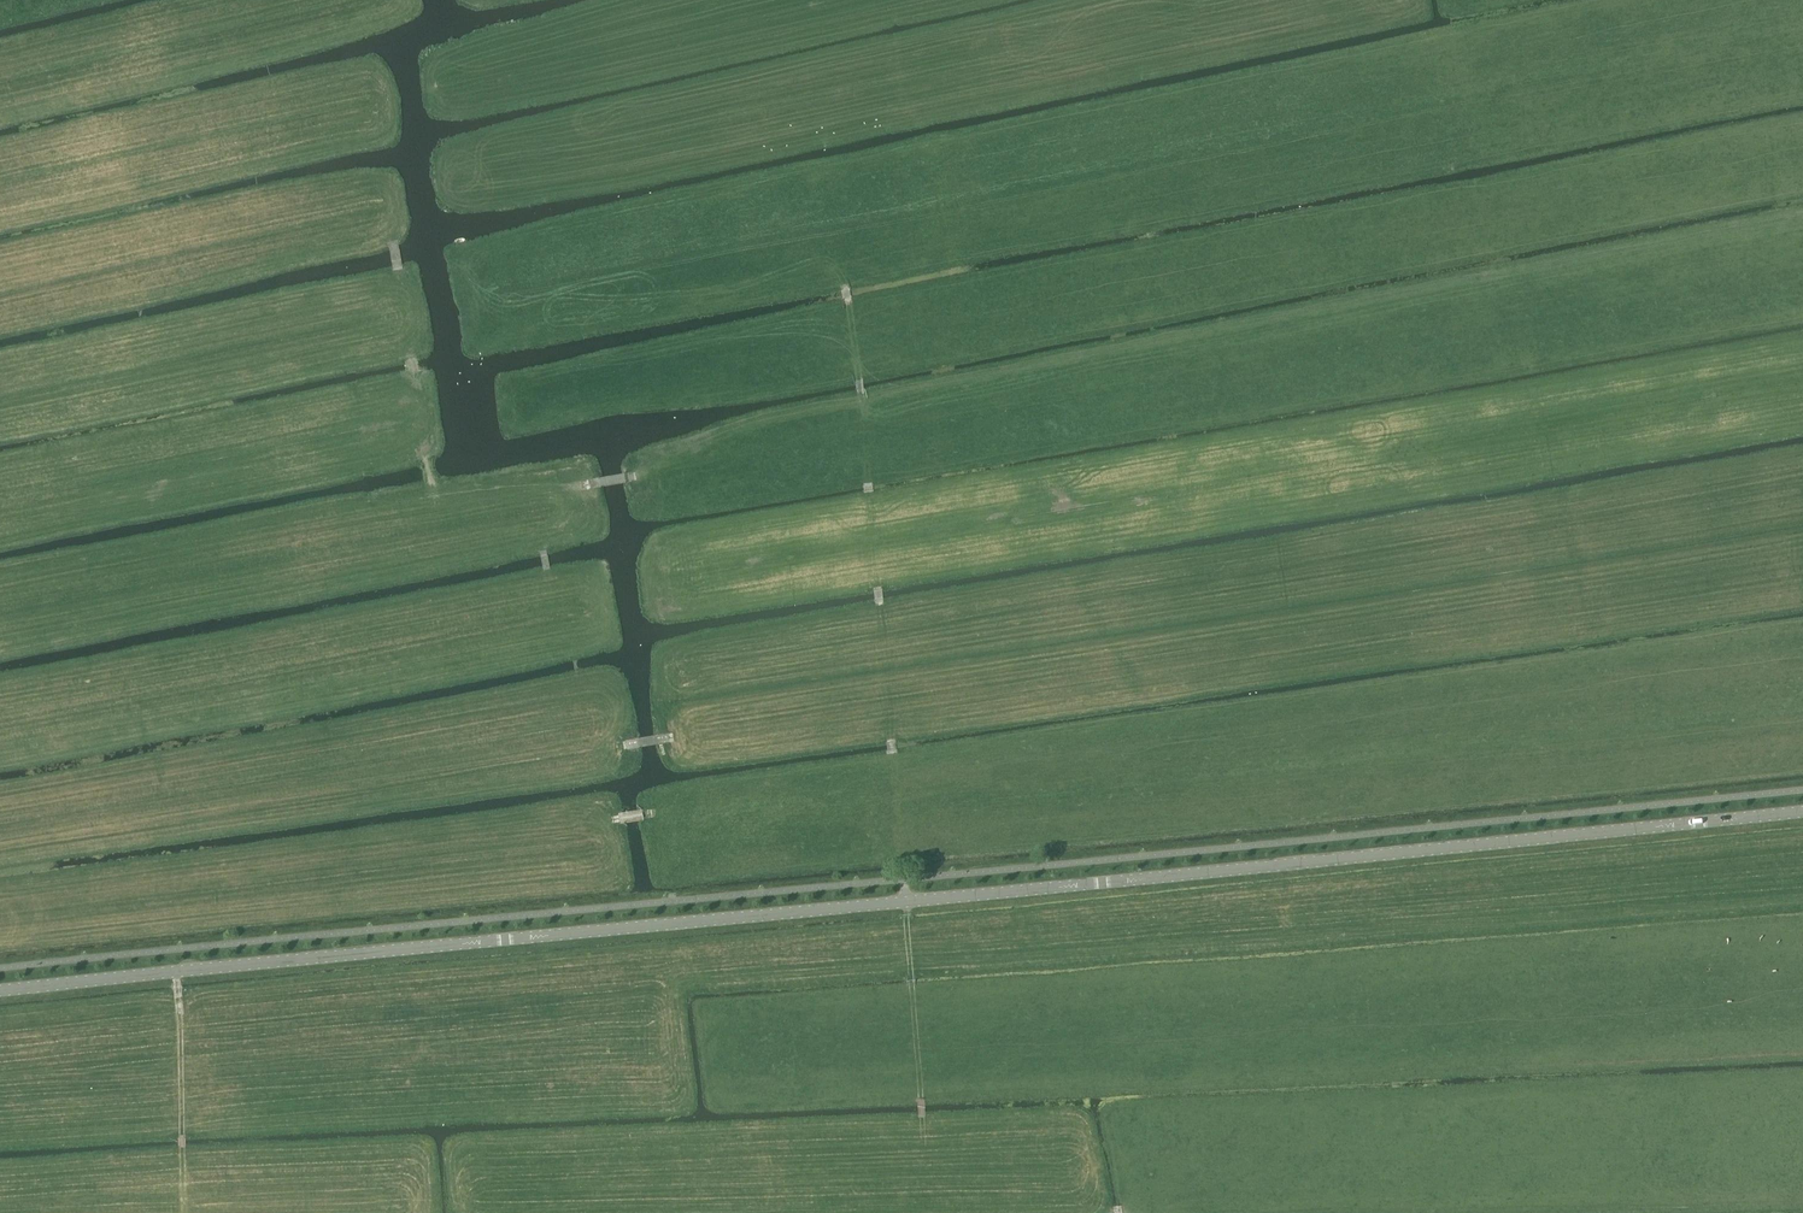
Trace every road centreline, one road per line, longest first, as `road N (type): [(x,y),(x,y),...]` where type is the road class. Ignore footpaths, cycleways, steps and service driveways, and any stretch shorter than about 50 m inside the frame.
road 1 (unclassified): [(0,991),(1802,812)]
road 2 (track): [(175,973),(182,1135)]

